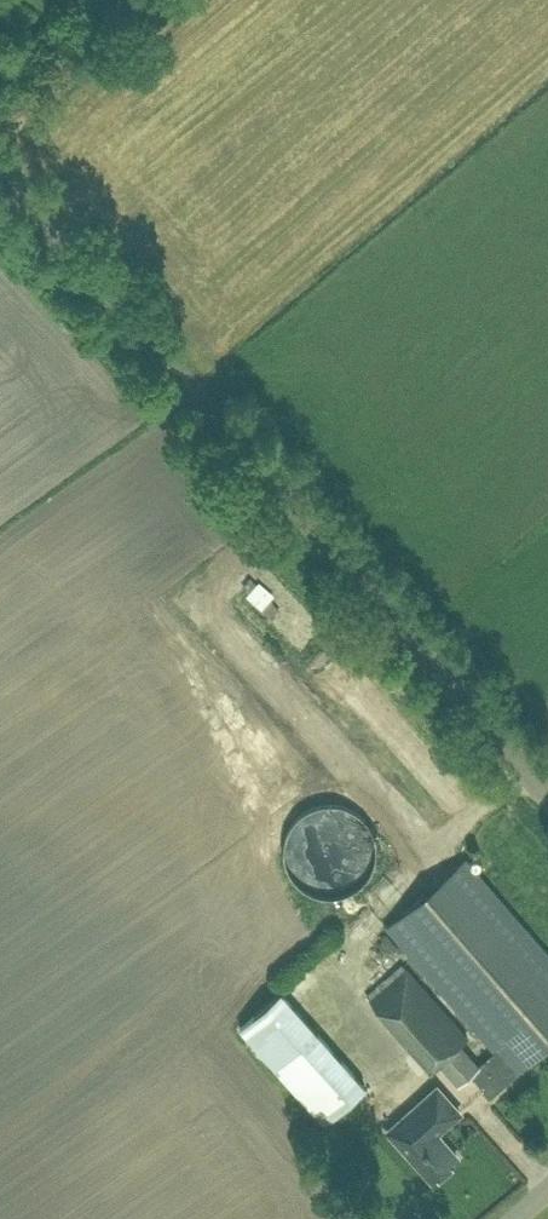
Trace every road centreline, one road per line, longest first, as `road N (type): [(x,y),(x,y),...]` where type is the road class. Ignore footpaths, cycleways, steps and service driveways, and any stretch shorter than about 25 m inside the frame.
road 1 (unclassified): [(547,793),(0,169)]

